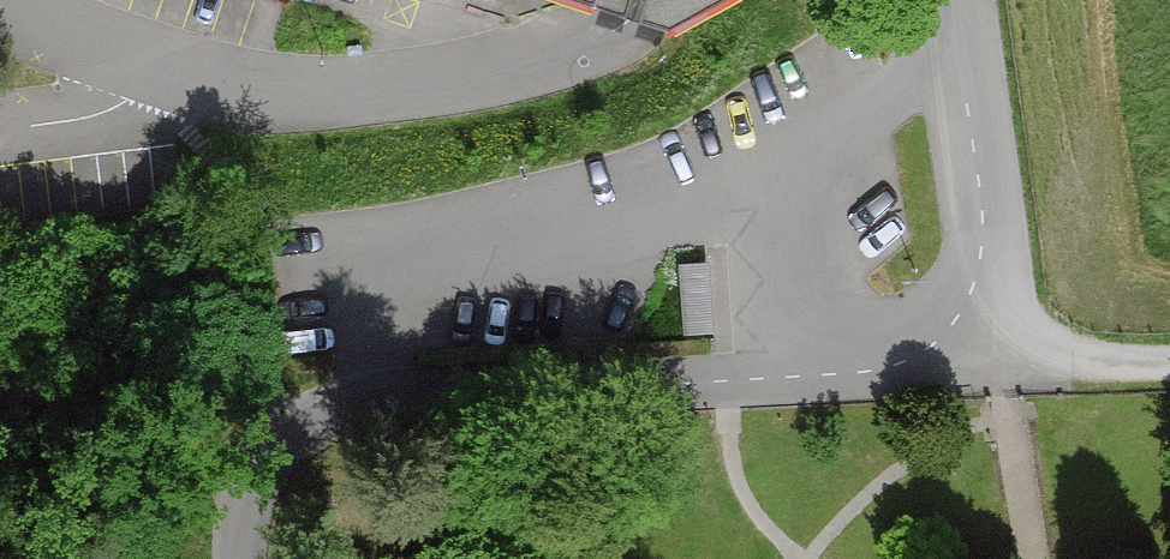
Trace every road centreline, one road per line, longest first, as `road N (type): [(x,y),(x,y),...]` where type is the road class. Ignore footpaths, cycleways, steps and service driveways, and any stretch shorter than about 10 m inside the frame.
road 1 (residential): [(963,0),(985,212),(981,274),(960,324),(939,343),(900,366),(833,373),(416,387),(335,400),(291,421),(261,449),(247,490),(245,558)]
road 2 (track): [(960,324),(1015,352),(1102,364),(1169,361)]
road 3 (track): [(128,397),(335,400)]

